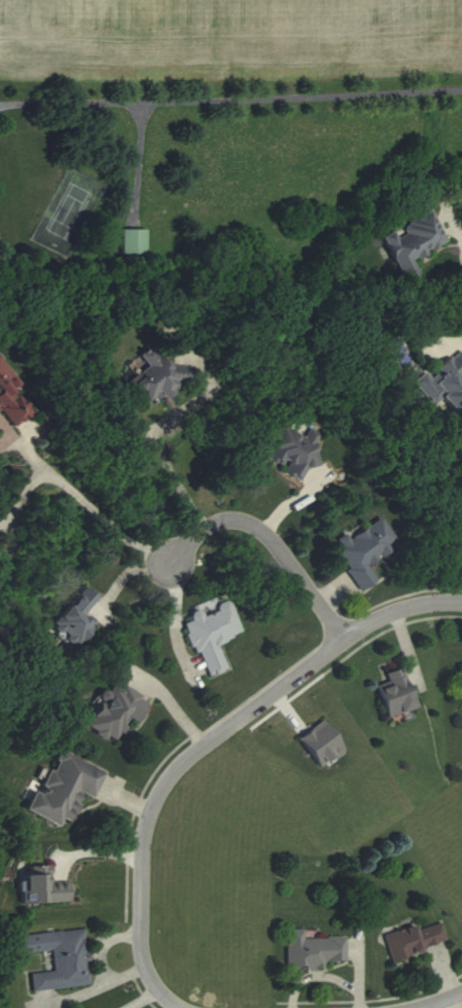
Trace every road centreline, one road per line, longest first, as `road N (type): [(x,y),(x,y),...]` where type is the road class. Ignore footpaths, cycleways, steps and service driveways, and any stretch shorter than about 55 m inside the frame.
road 1 (residential): [(225,727),(168,775),(142,841),(147,965),(182,1007)]
road 2 (residential): [(461,602),(396,609),(344,636),(225,727)]
road 3 (residential): [(344,636),(248,522),(204,529),(172,564)]

